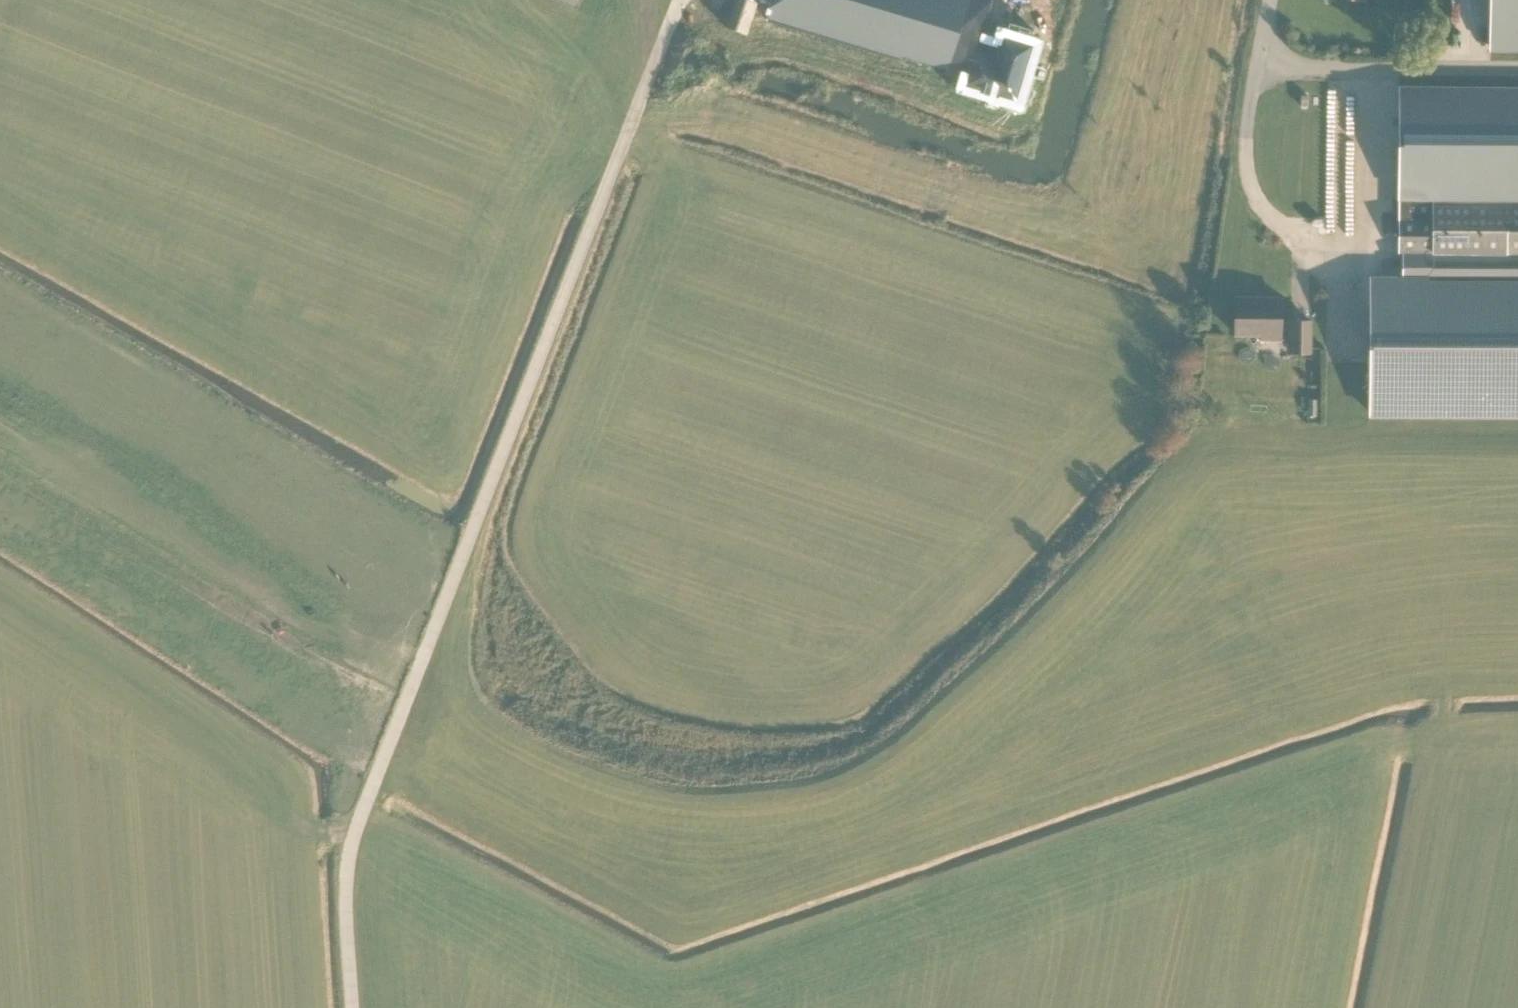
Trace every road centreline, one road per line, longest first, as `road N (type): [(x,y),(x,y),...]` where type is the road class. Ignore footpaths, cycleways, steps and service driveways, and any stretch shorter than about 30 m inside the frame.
road 1 (track): [(683,0),(461,581),(353,839),(358,1007)]

